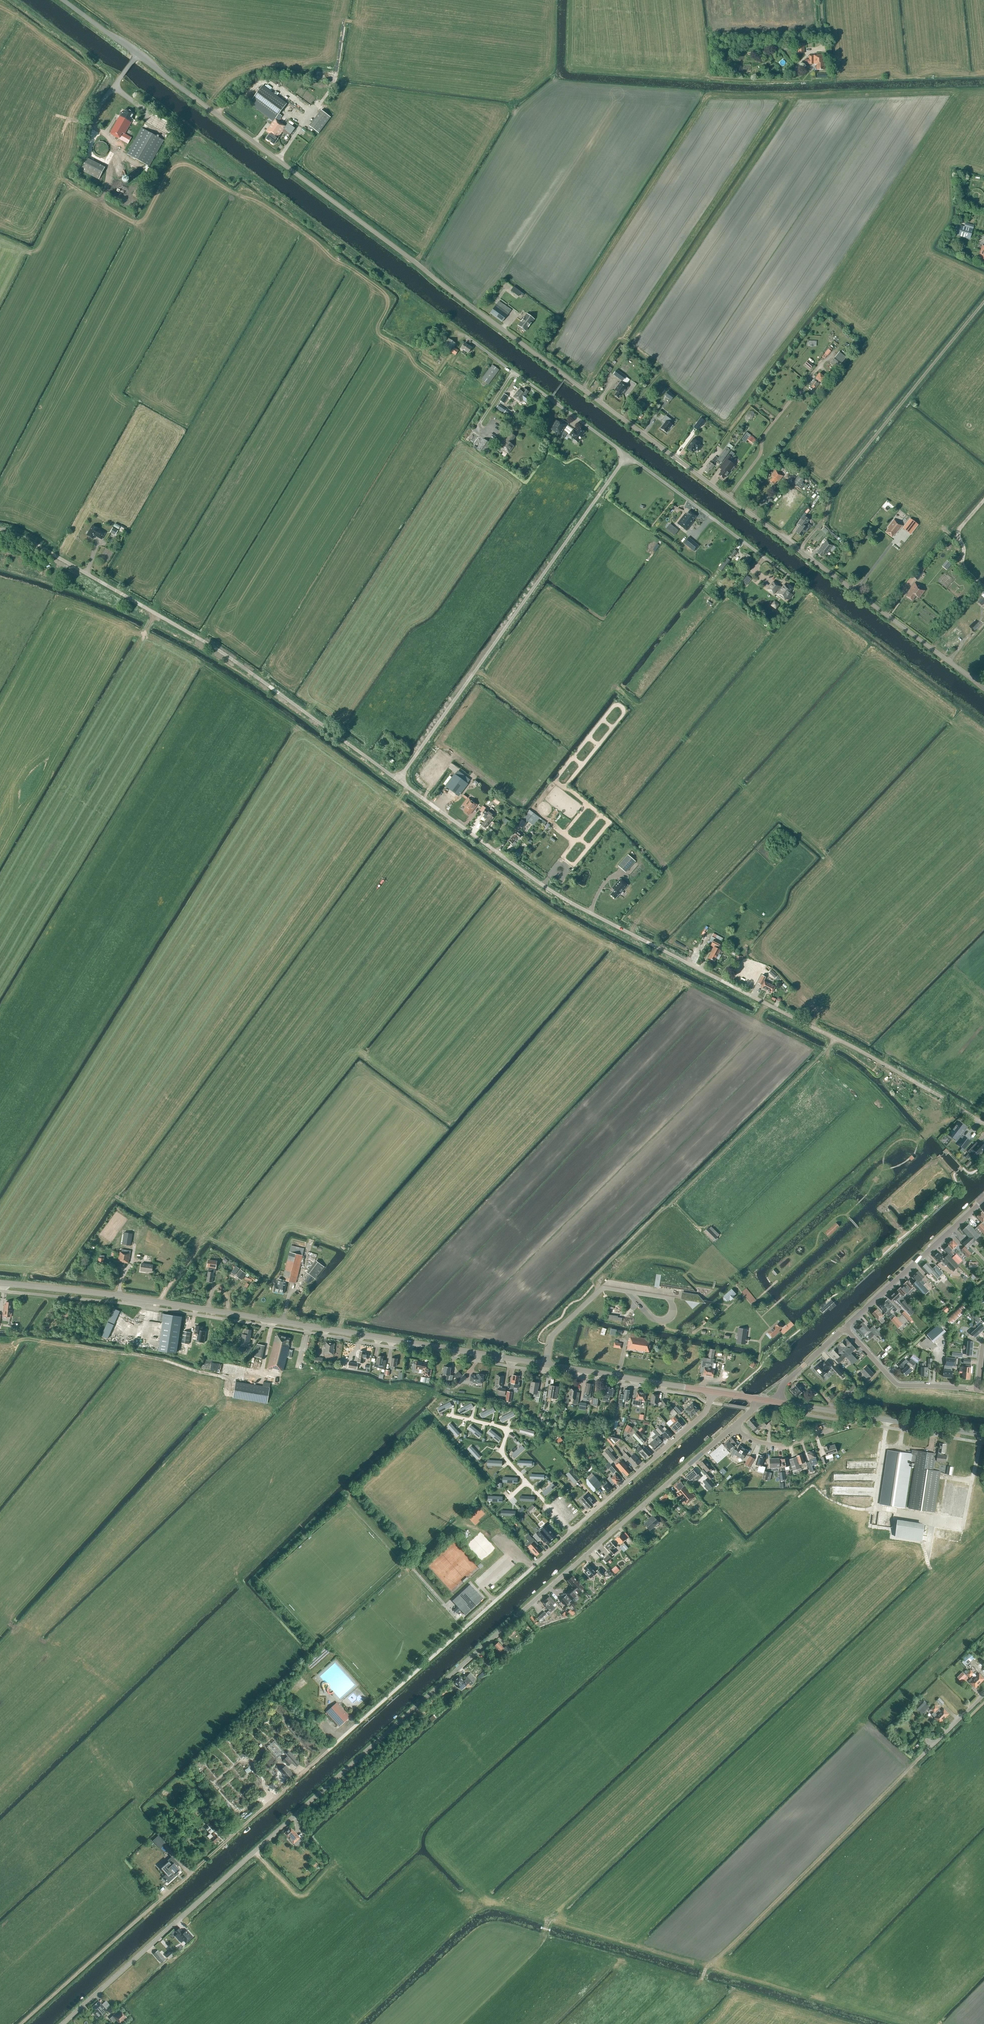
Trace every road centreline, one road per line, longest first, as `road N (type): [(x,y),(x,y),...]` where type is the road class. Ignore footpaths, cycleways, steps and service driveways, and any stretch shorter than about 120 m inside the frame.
road 1 (tertiary): [(983,687),(62,0)]
road 2 (unclassified): [(20,2023),(702,1417),(712,1392)]
road 3 (secondary): [(712,1392),(0,1283)]
road 4 (unclassified): [(983,1123),(559,897),(400,782)]
road 5 (unclassified): [(63,2023),(448,1678)]
road 6 (unclassified): [(400,782),(220,653),(0,532)]
road 7 (unclassified): [(400,782),(626,455)]
road 8 (residential): [(448,1678),(733,1427)]
road 9 (track): [(799,551),(837,483),(983,300)]
road 10 (unclassified): [(626,455),(793,581)]
road 11 (secondary): [(983,1434),(777,1403)]
road 12 (unclassified): [(626,455),(466,335)]
road 13 (tertiary): [(845,1330),(983,1199)]
road 14 (residential): [(845,1330),(898,1385),(978,1390)]
road 15 (track): [(728,497),(799,390)]

